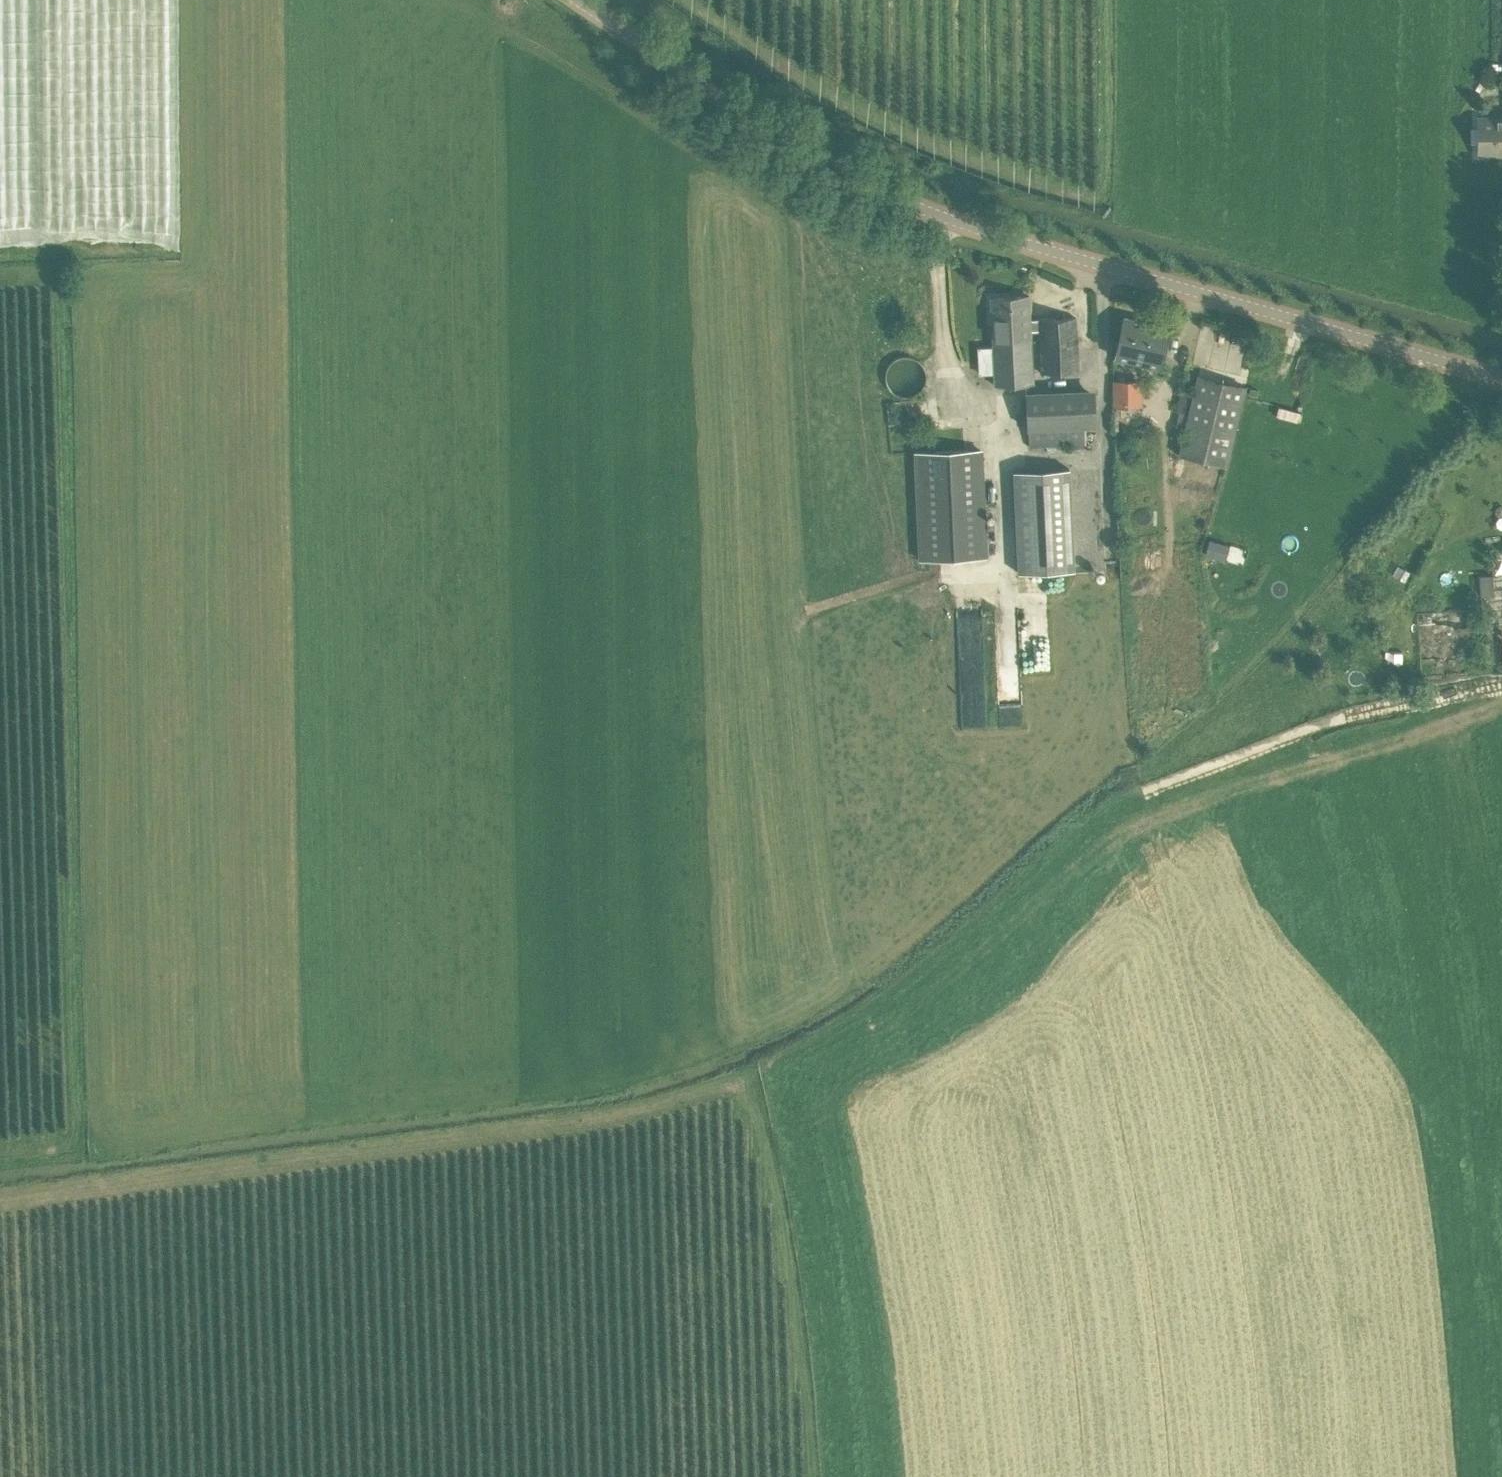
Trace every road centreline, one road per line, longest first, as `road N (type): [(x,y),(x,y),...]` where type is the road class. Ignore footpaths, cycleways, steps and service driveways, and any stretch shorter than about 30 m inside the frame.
road 1 (tertiary): [(1501,380),(1009,241),(906,202),(814,157),(579,0)]

